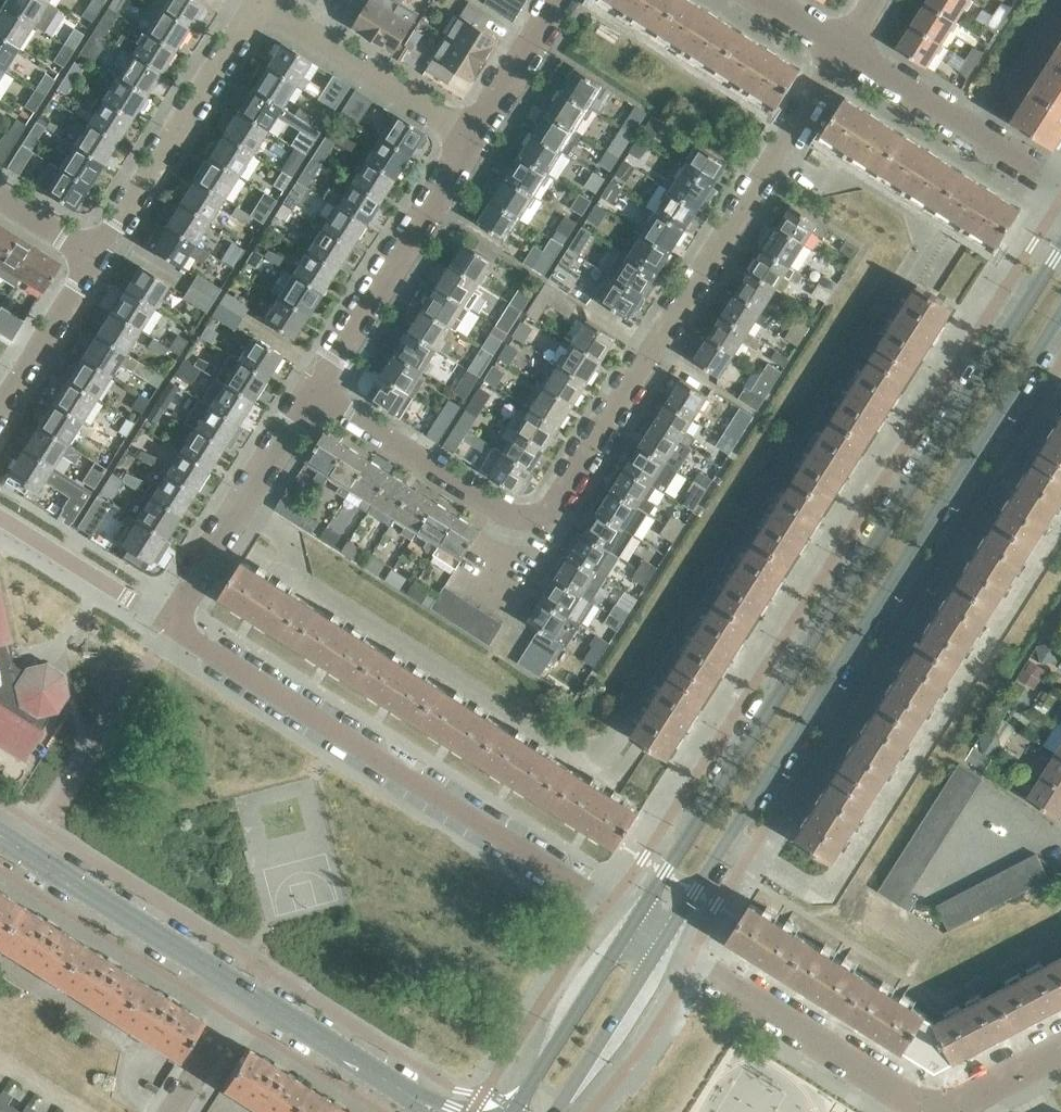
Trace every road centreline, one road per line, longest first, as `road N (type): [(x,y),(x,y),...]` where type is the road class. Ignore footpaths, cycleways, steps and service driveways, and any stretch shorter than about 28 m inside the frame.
road 1 (residential): [(310,393),(506,515),(546,513),(843,51)]
road 2 (secondary): [(1060,246),(635,921)]
road 3 (secondary): [(664,939),(1060,313)]
road 4 (residential): [(635,921),(168,622)]
road 5 (residential): [(664,939),(922,1103),(962,1102),(1060,1049)]
road 6 (residential): [(310,393),(472,138)]
road 7 (residential): [(96,256),(257,3)]
road 8 (tertiary): [(246,990),(0,835)]
road 9 (residential): [(168,622),(310,393)]
road 10 (residential): [(1060,186),(843,51)]
road 11 (residential): [(472,138),(257,3)]
road 12 (secondary): [(635,921),(512,1111)]
road 13 (tertiary): [(422,1102),(246,990)]
road 14 (secondary): [(554,1111),(664,939)]
road 15 (residential): [(168,622),(0,517)]
road 16 (residential): [(0,405),(96,256)]
road 17 (residential): [(472,138),(561,0)]
road 18 (residential): [(169,1111),(246,990)]

